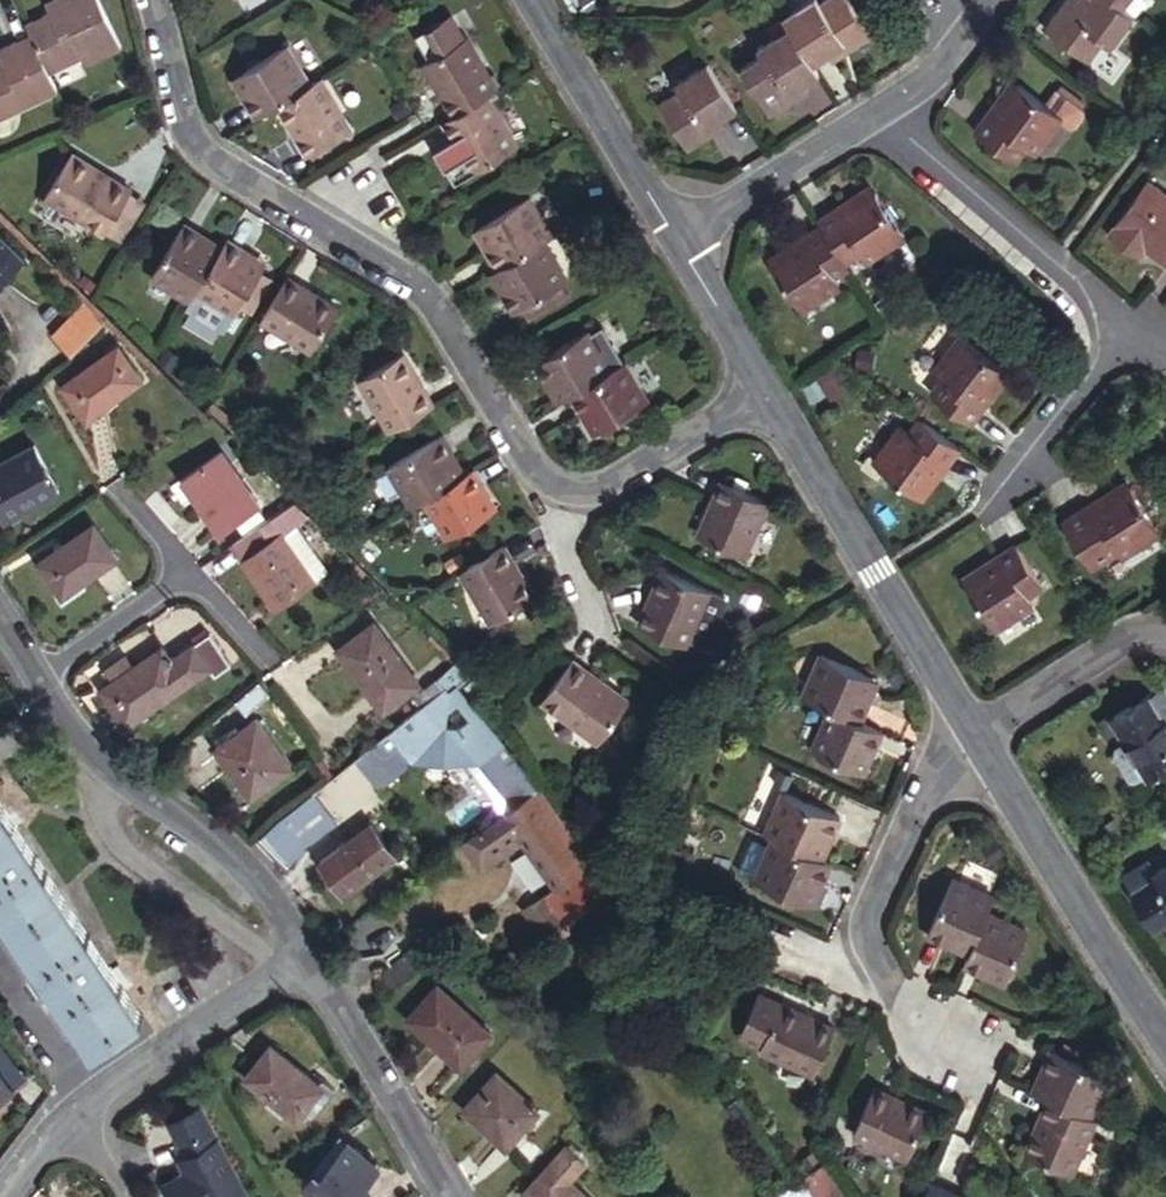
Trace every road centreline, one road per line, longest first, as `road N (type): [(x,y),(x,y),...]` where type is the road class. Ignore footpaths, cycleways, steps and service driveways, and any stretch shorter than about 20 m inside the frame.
road 1 (residential): [(555,500),(526,474),(410,293),(180,149),(143,0)]
road 2 (residential): [(886,113),(1094,296),(1100,353),(1002,490)]
road 3 (unclassified): [(763,386),(977,730)]
road 4 (residential): [(977,730),(944,759),(860,920),(871,966),(960,1042)]
road 5 (residential): [(31,677),(53,713),(107,768),(185,818),(247,874),(300,947)]
road 6 (unclassified): [(977,730),(1165,1033)]
road 7 (residential): [(300,947),(444,1196)]
road 8 (residential): [(74,1120),(88,1102),(300,947)]
road 9 (unclassified): [(524,0),(670,235)]
road 10 (residential): [(670,235),(886,113)]
road 11 (residential): [(763,386),(555,500)]
road 12 (residential): [(1165,640),(1149,633),(1103,648),(977,730)]
road 13 (residential): [(31,677),(188,573)]
road 14 (unclassified): [(670,235),(763,386)]
road 15 (residential): [(886,113),(973,10)]
road 16 (residential): [(188,573),(274,662)]
road 17 (residential): [(555,500),(582,618)]

